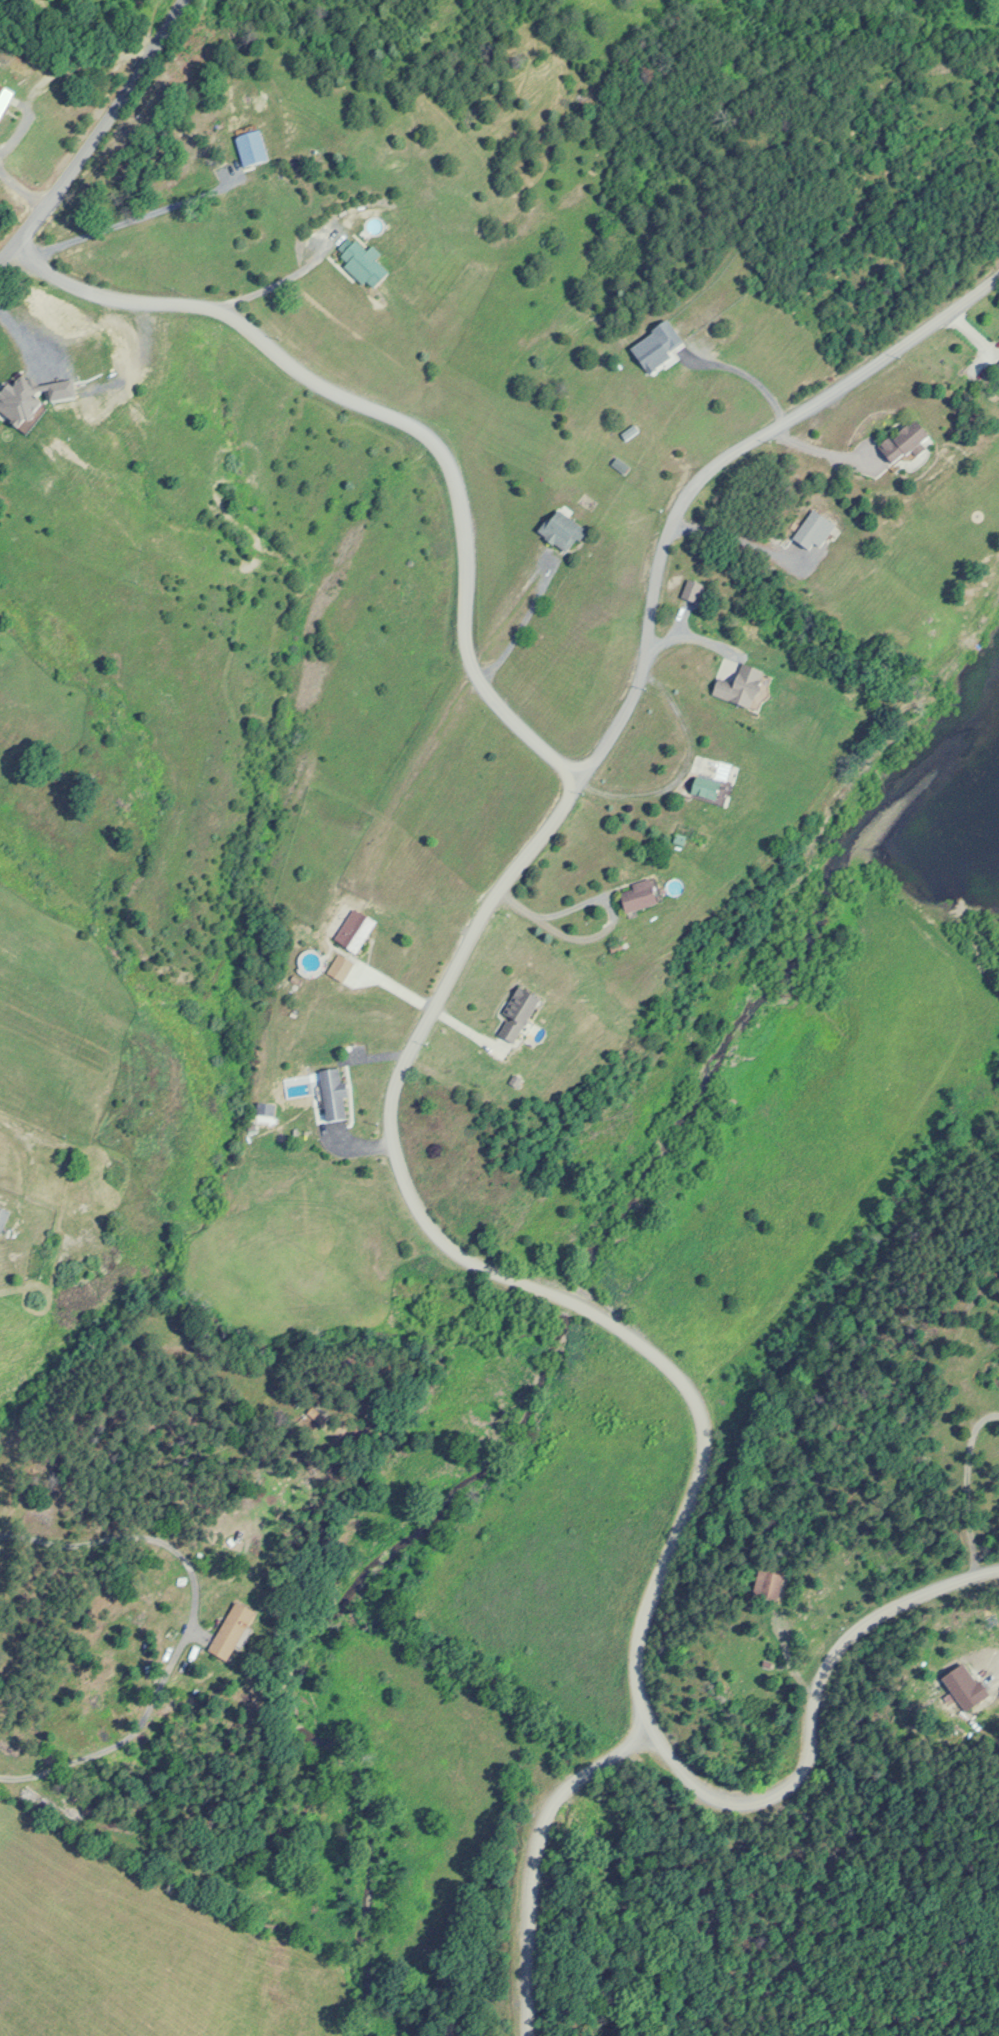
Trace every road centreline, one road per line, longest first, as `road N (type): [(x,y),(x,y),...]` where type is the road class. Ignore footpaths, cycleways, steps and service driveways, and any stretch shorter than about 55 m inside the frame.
road 1 (residential): [(998,1569),(895,1605),(846,1634),(831,1650),(811,1712),(806,1762),(775,1791),(721,1801),(675,1767),(651,1734),(636,1646),(701,1464),(705,1429),(696,1400),(658,1353),(584,1300),(483,1264),(445,1241),(392,1170),(387,1120),(397,1074),(496,889),(580,777),(494,699),(465,651),(467,569),(451,465),(426,430),(294,369),(219,307),(88,288),(48,272),(14,242)]
road 2 (residential): [(580,777),(641,660),(649,586),(665,523),(685,485),(998,273)]
road 3 (residential): [(526,2035),(526,1872),(540,1816),(576,1778),(651,1734)]
road 4 (residential): [(0,261),(116,110),(187,0)]

